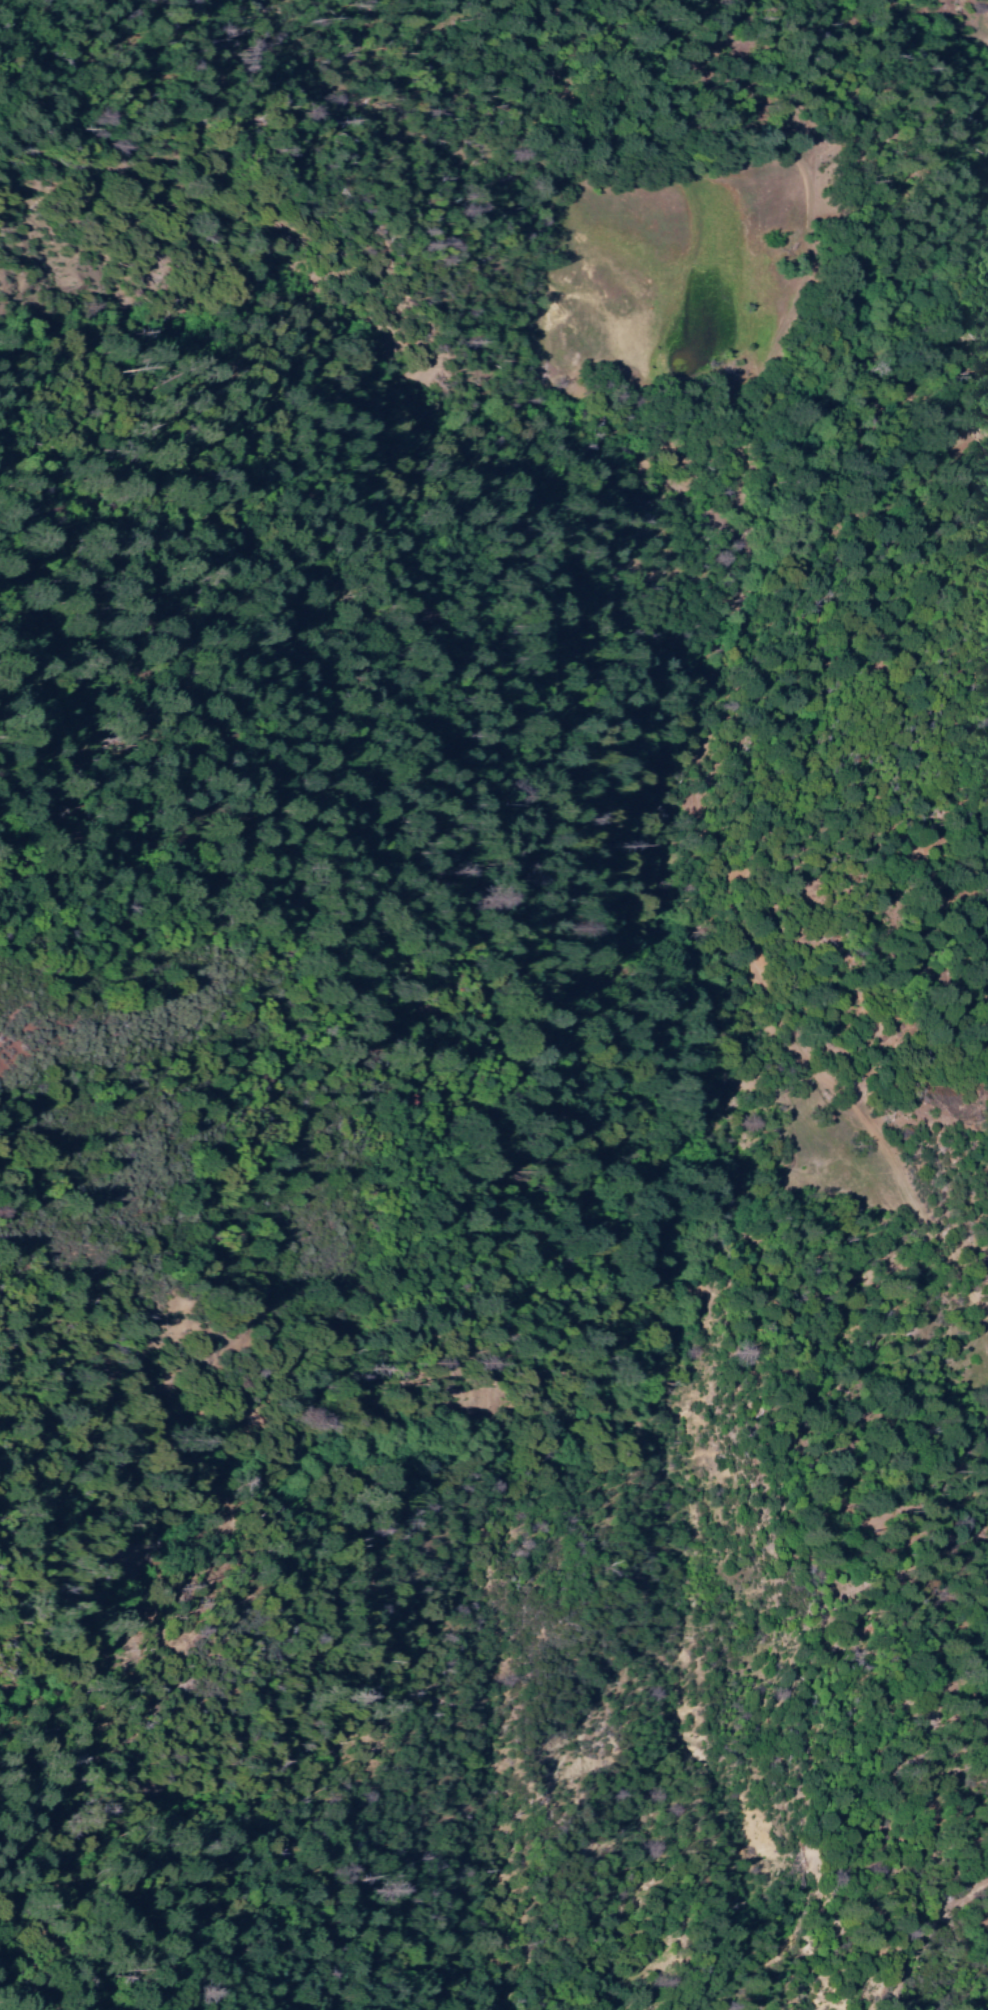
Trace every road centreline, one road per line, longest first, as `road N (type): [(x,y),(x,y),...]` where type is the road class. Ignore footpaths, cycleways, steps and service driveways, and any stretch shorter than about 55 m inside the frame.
road 1 (residential): [(987,447),(828,543),(749,575),(681,581),(653,575),(625,554),(622,529),(705,303),(718,175),(718,39),(730,0)]

